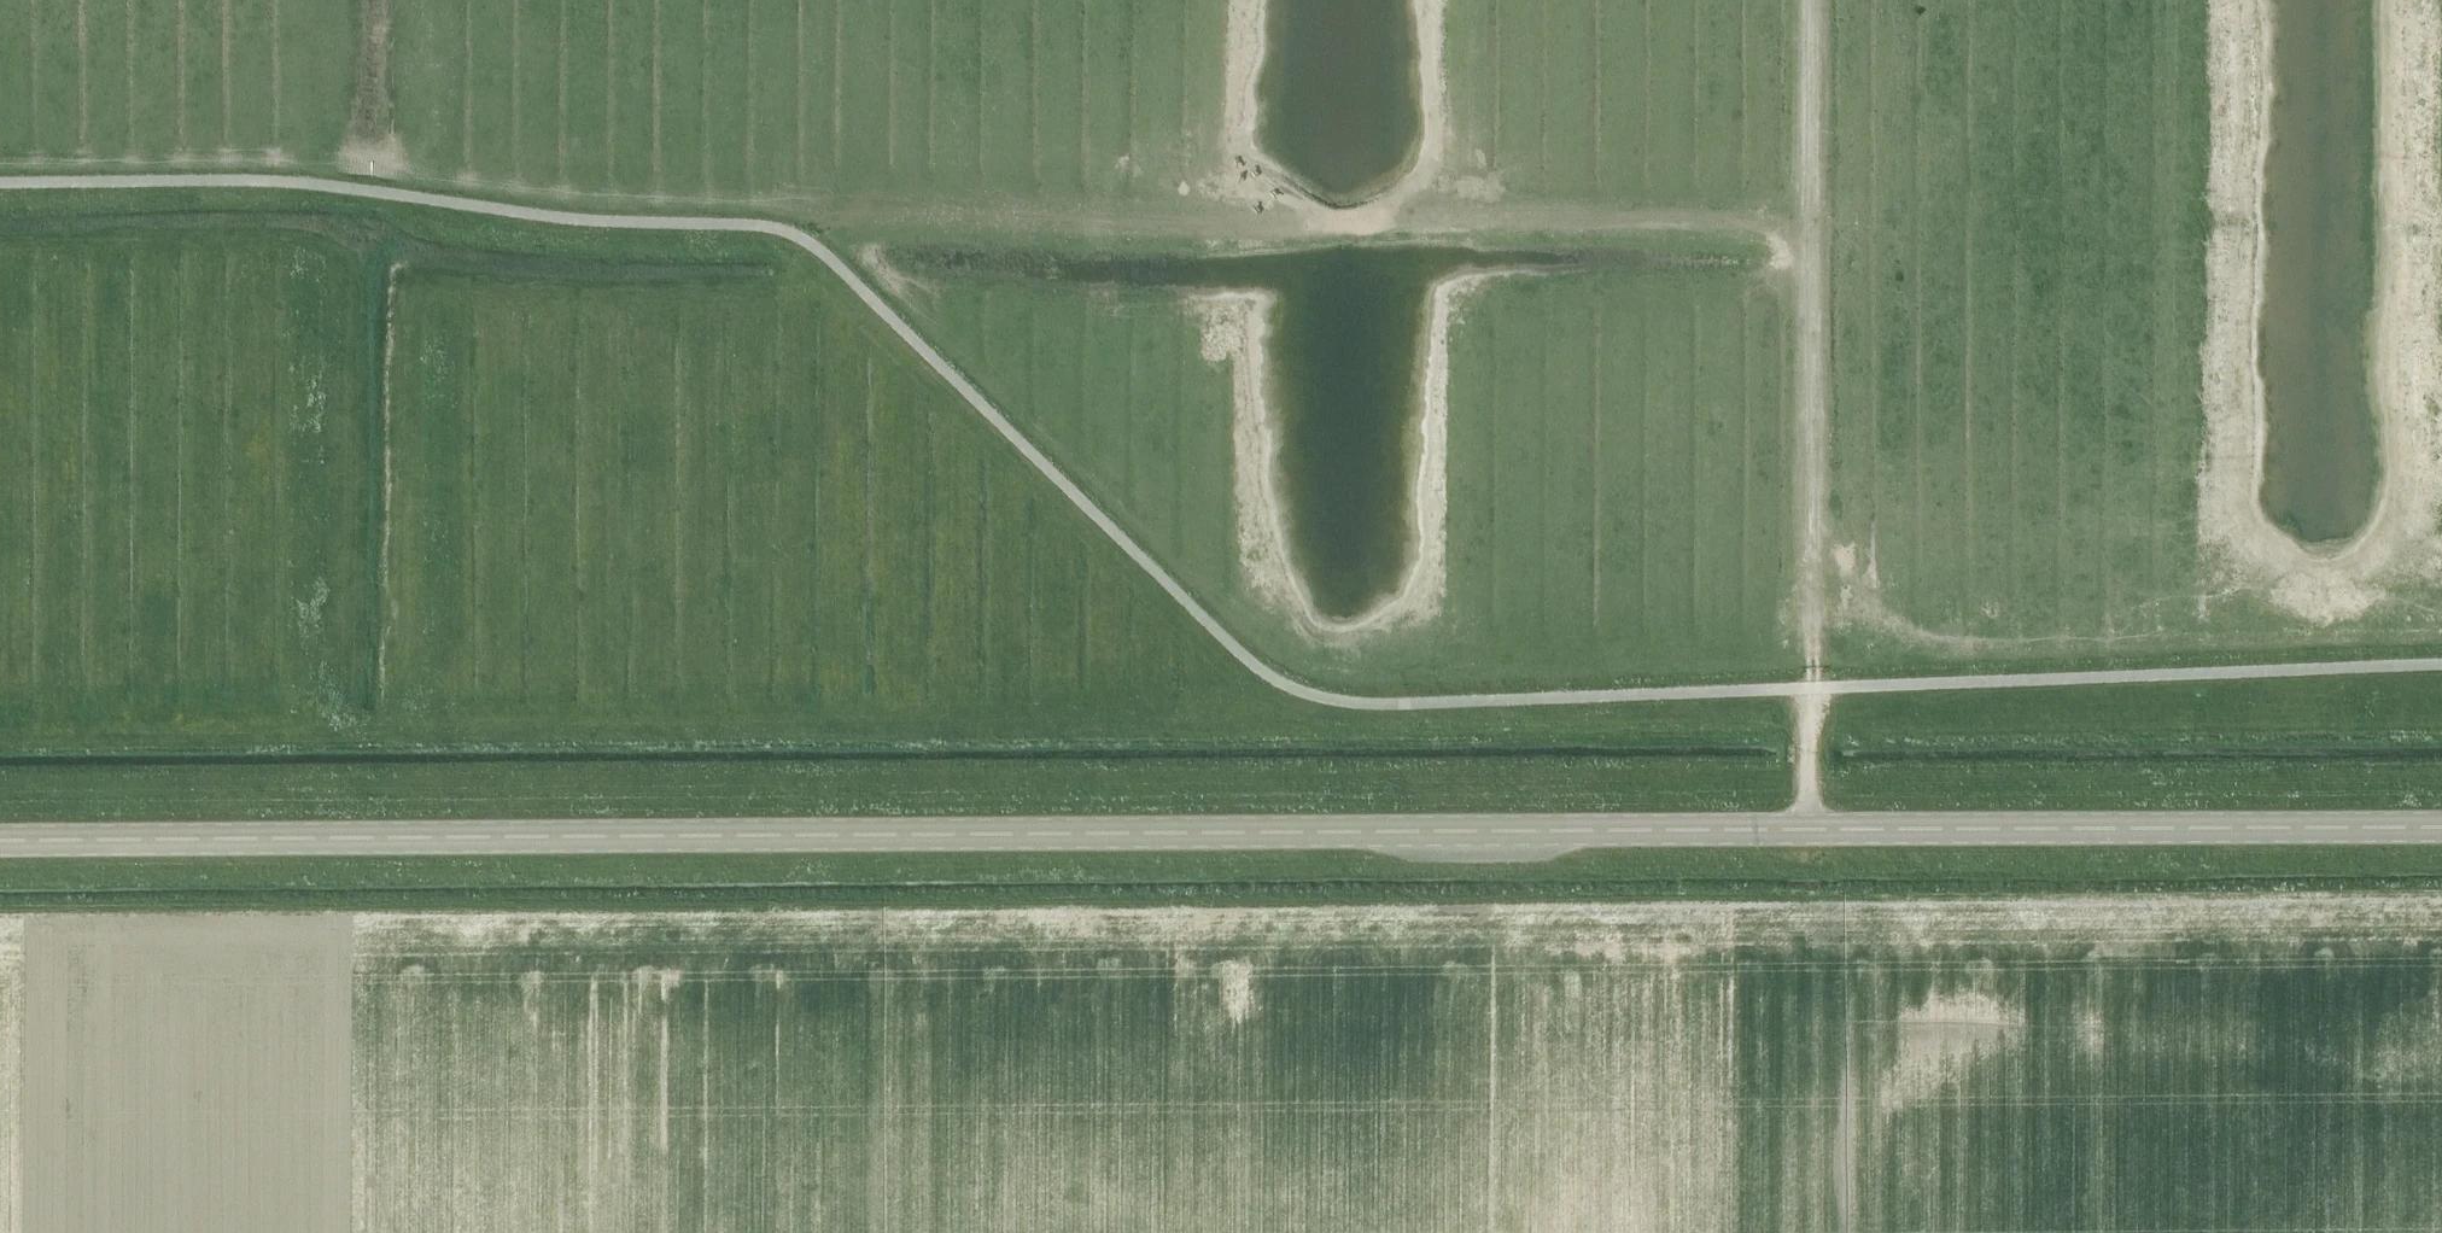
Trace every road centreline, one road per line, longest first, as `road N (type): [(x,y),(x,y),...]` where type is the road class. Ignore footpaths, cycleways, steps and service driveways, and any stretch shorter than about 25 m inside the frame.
road 1 (secondary): [(0,839),(2441,825)]

